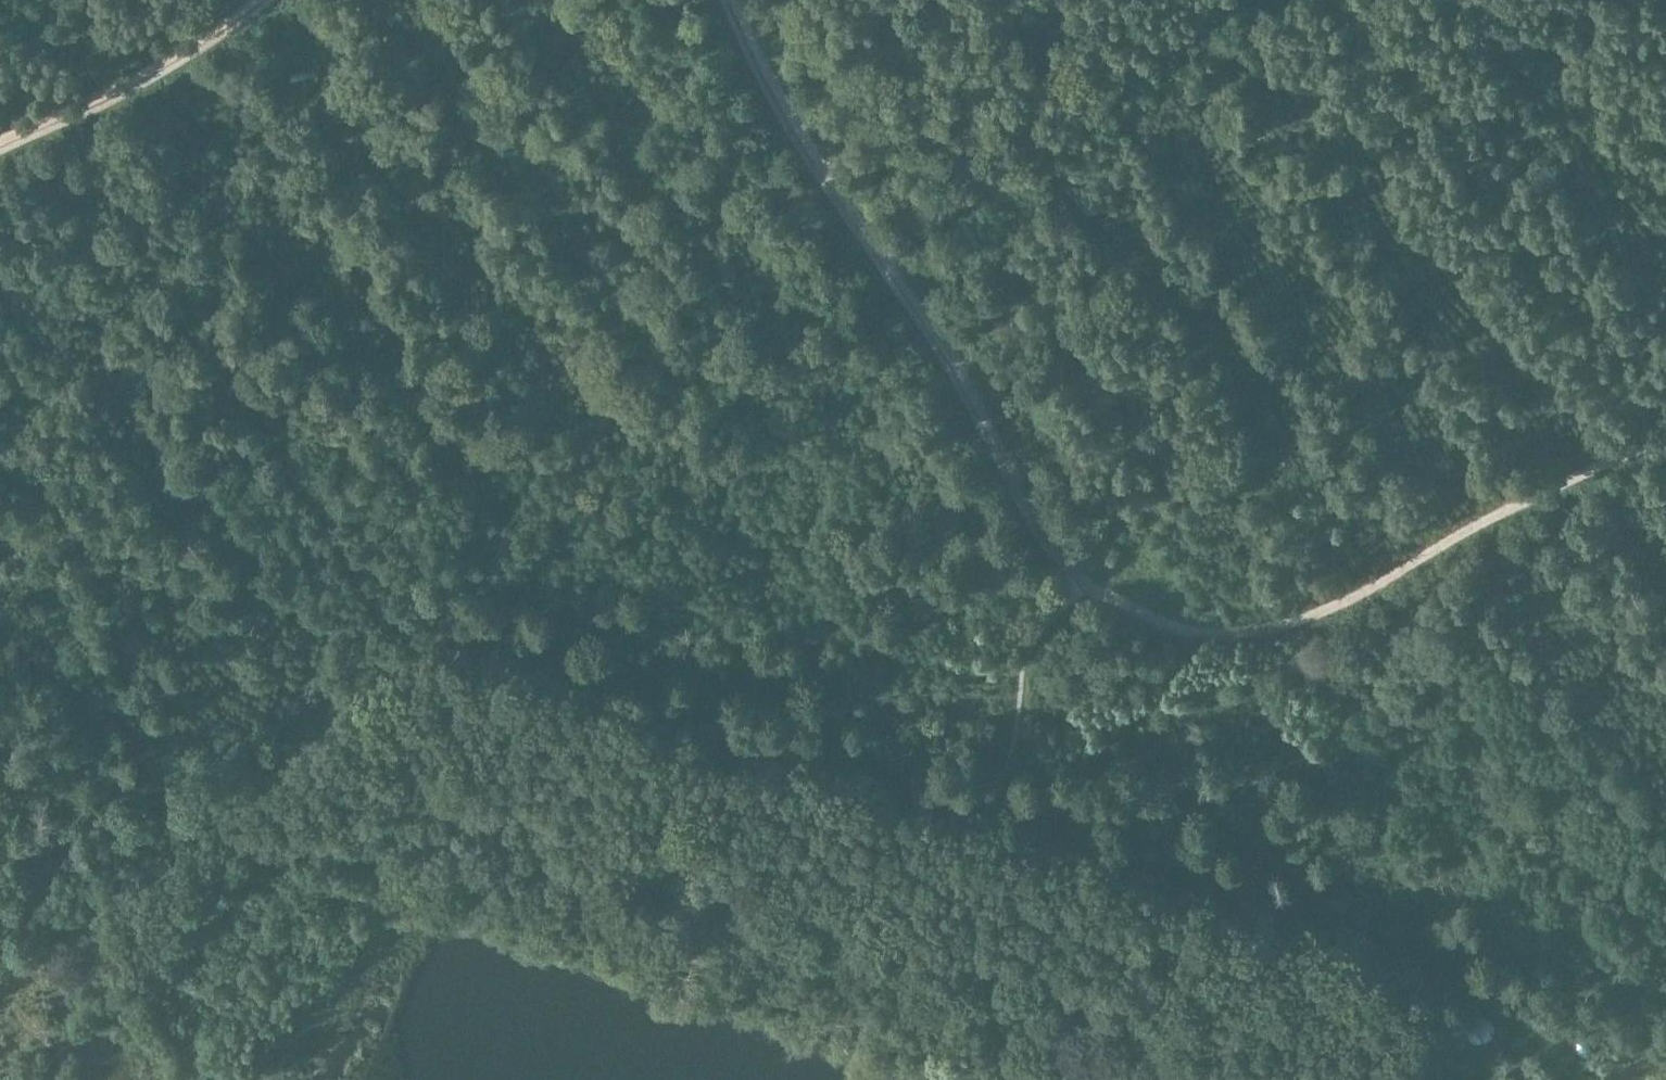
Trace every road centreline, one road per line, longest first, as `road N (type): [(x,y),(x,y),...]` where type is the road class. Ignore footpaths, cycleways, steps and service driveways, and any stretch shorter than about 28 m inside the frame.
road 1 (track): [(0,993),(407,670),(444,650),(492,659),(1462,990)]
road 2 (track): [(732,0),(811,151),(954,363),(1051,547),(1088,586)]
road 3 (track): [(1665,435),(1288,624),(1223,636),(1169,631),(1088,586)]
road 4 (track): [(0,141),(144,73),(253,0)]

